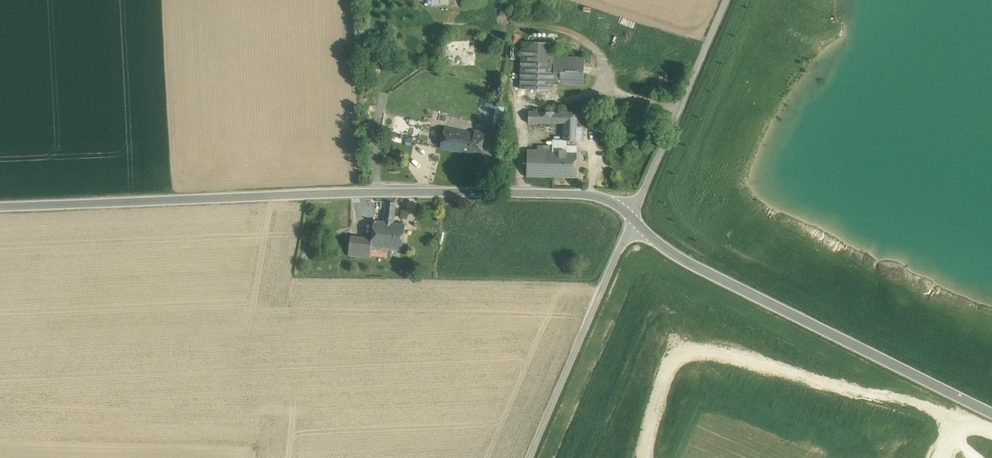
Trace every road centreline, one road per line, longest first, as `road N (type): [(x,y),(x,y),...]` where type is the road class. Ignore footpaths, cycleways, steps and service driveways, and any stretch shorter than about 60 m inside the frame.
road 1 (unclassified): [(636,217),(607,197),(518,193),(0,207)]
road 2 (unclassified): [(991,409),(701,262),(636,217)]
road 3 (track): [(682,109),(608,90),(605,64),(588,40),(539,25),(516,34),(513,94)]
road 4 (unclassified): [(533,457),(636,217)]
road 5 (unclassified): [(636,217),(729,0)]

